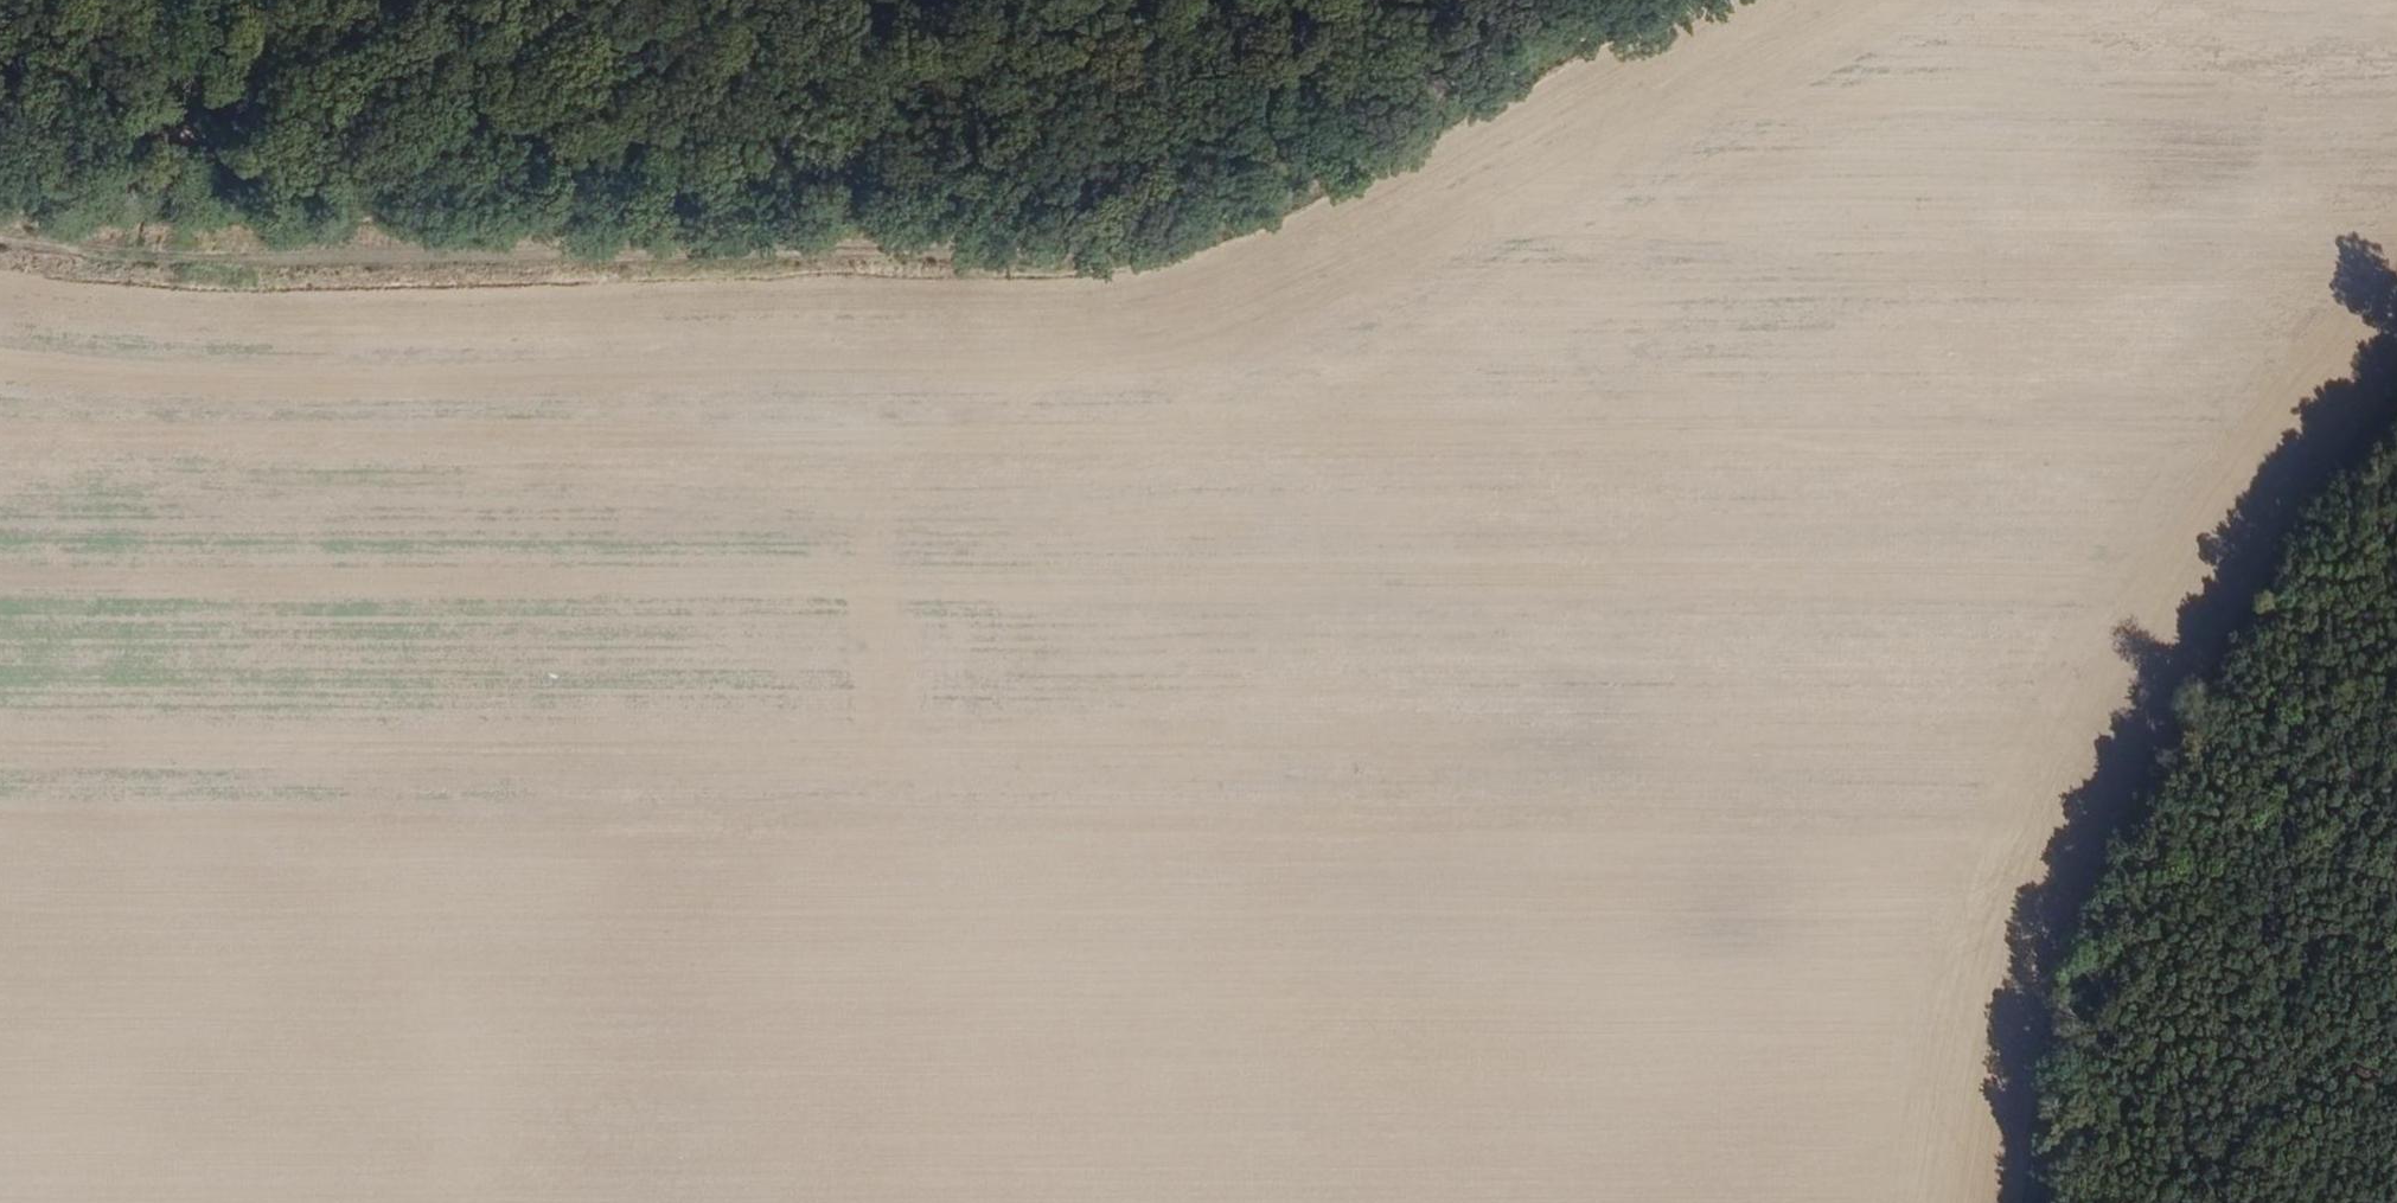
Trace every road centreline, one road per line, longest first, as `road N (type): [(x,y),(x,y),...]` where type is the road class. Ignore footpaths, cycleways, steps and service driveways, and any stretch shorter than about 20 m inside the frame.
road 1 (track): [(0,236),(279,264),(1146,255),(1391,152),(1659,0)]

